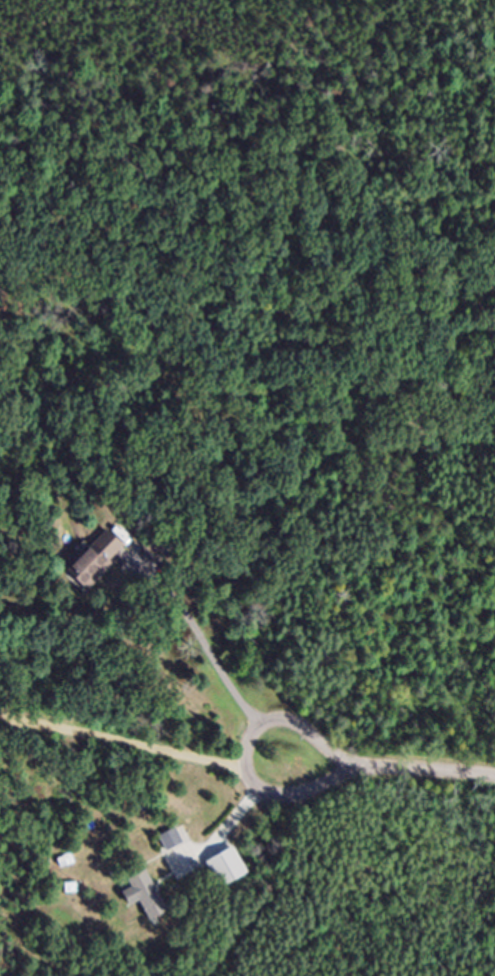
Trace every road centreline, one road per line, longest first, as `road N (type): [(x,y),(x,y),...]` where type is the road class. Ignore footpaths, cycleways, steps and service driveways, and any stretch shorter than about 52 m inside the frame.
road 1 (residential): [(348,758),(368,768),(279,794),(254,775),(251,761),(258,737),(280,724),(314,730),(348,758)]
road 2 (residential): [(494,776),(375,769)]

